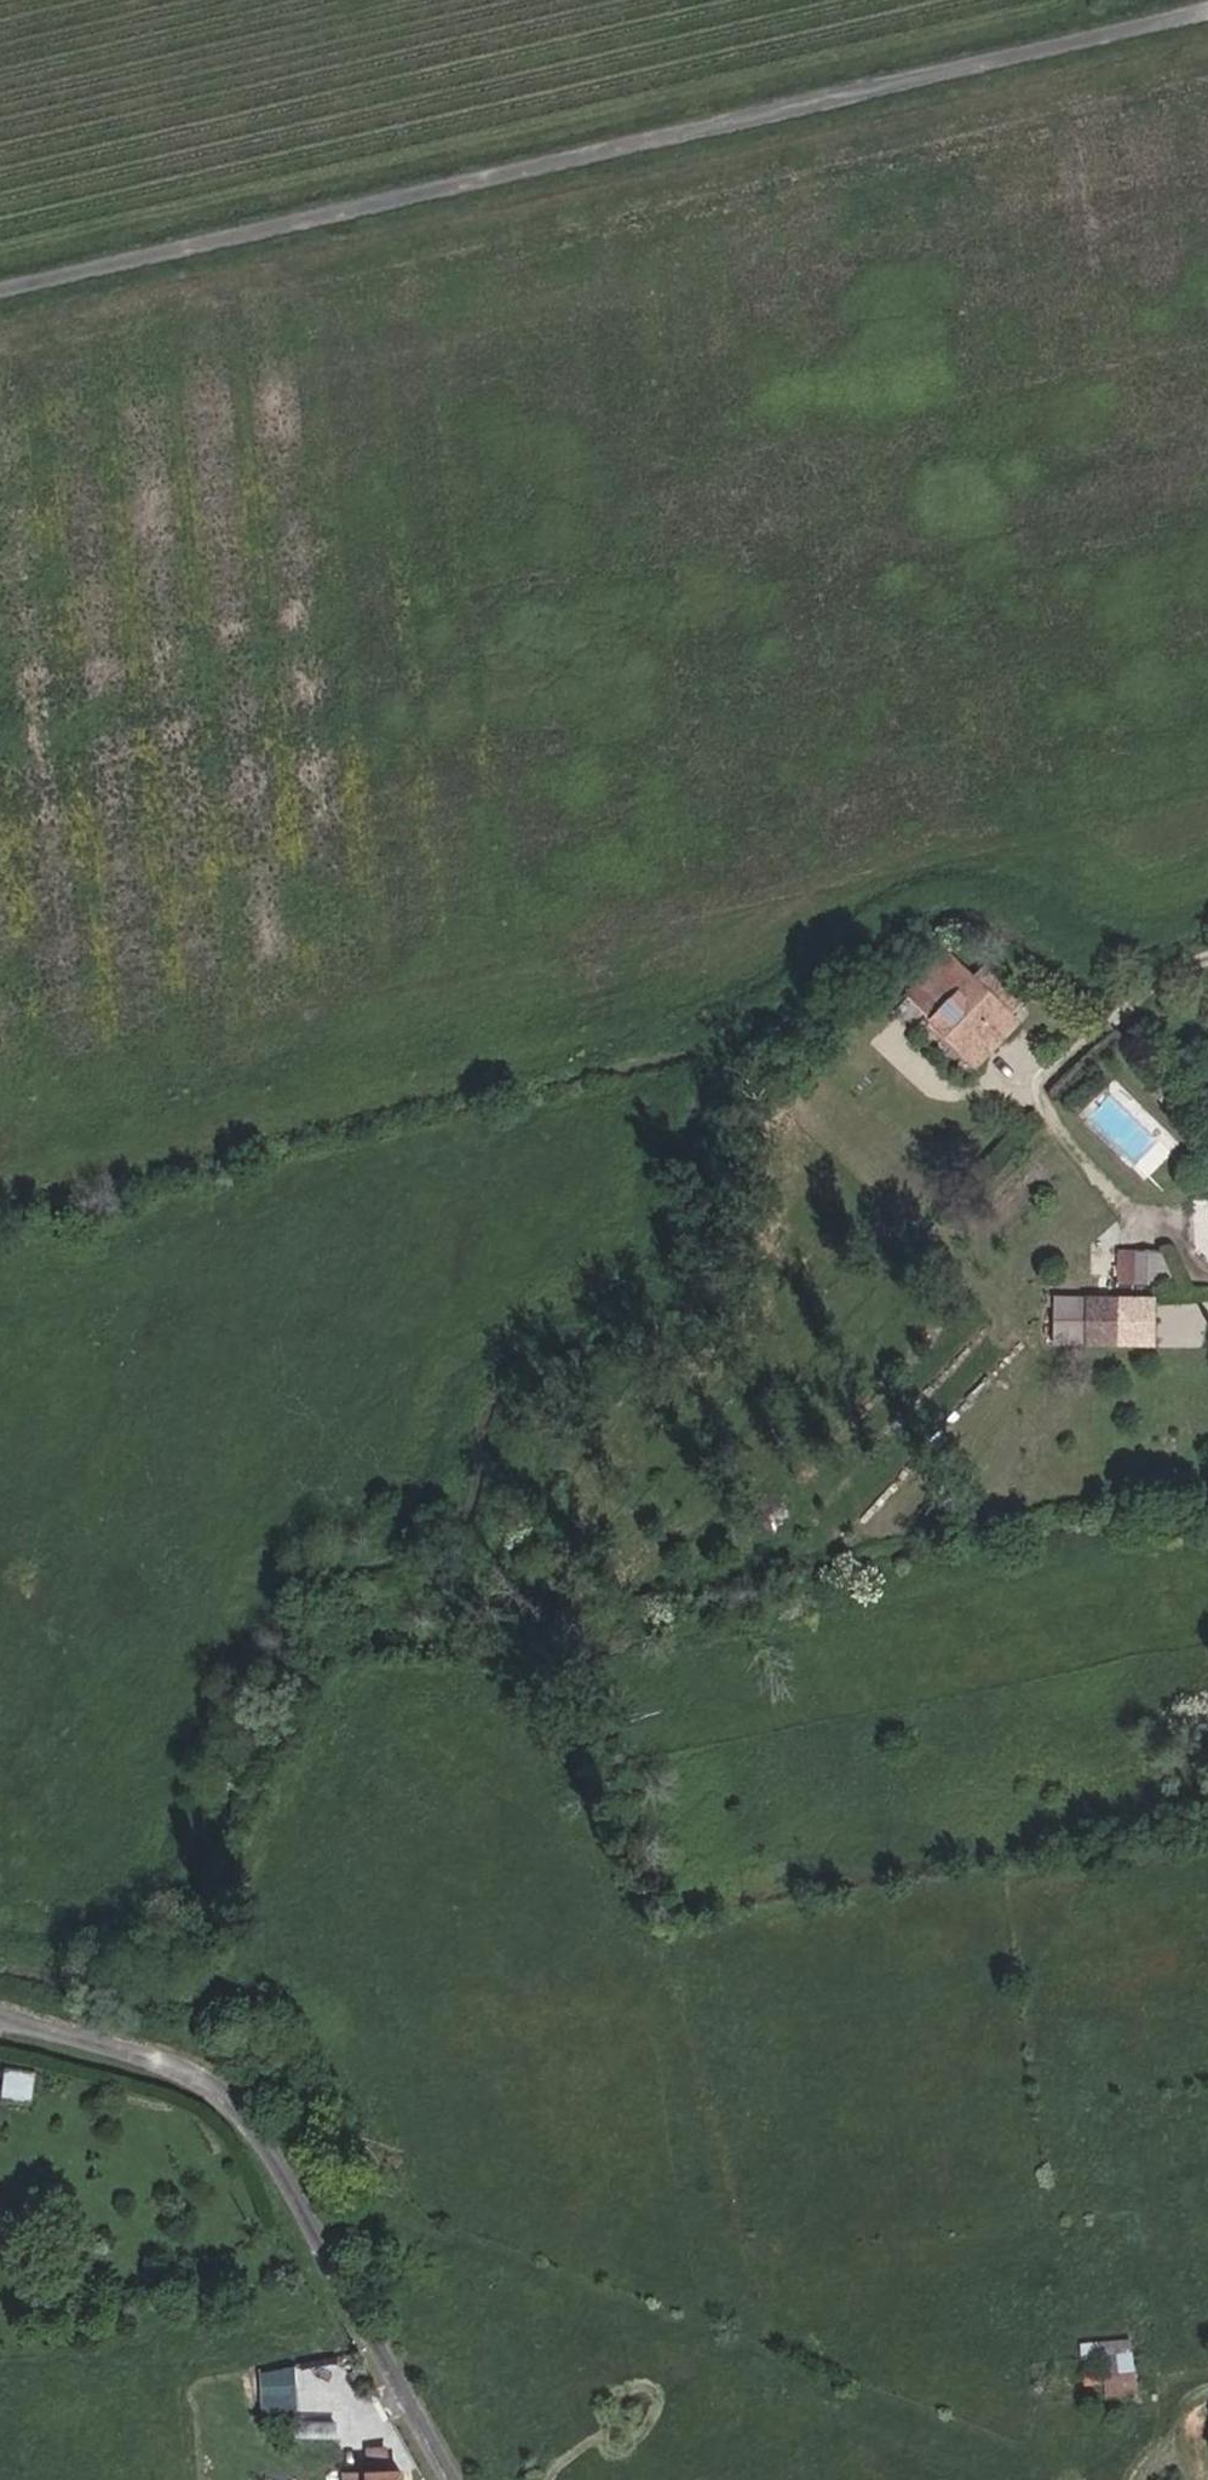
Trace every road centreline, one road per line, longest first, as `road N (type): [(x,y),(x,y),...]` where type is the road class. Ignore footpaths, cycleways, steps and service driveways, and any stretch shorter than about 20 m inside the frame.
road 1 (unclassified): [(1207,10),(0,287)]
road 2 (unclassified): [(441,2479),(261,2146),(207,2087),(147,2053),(0,2013)]

